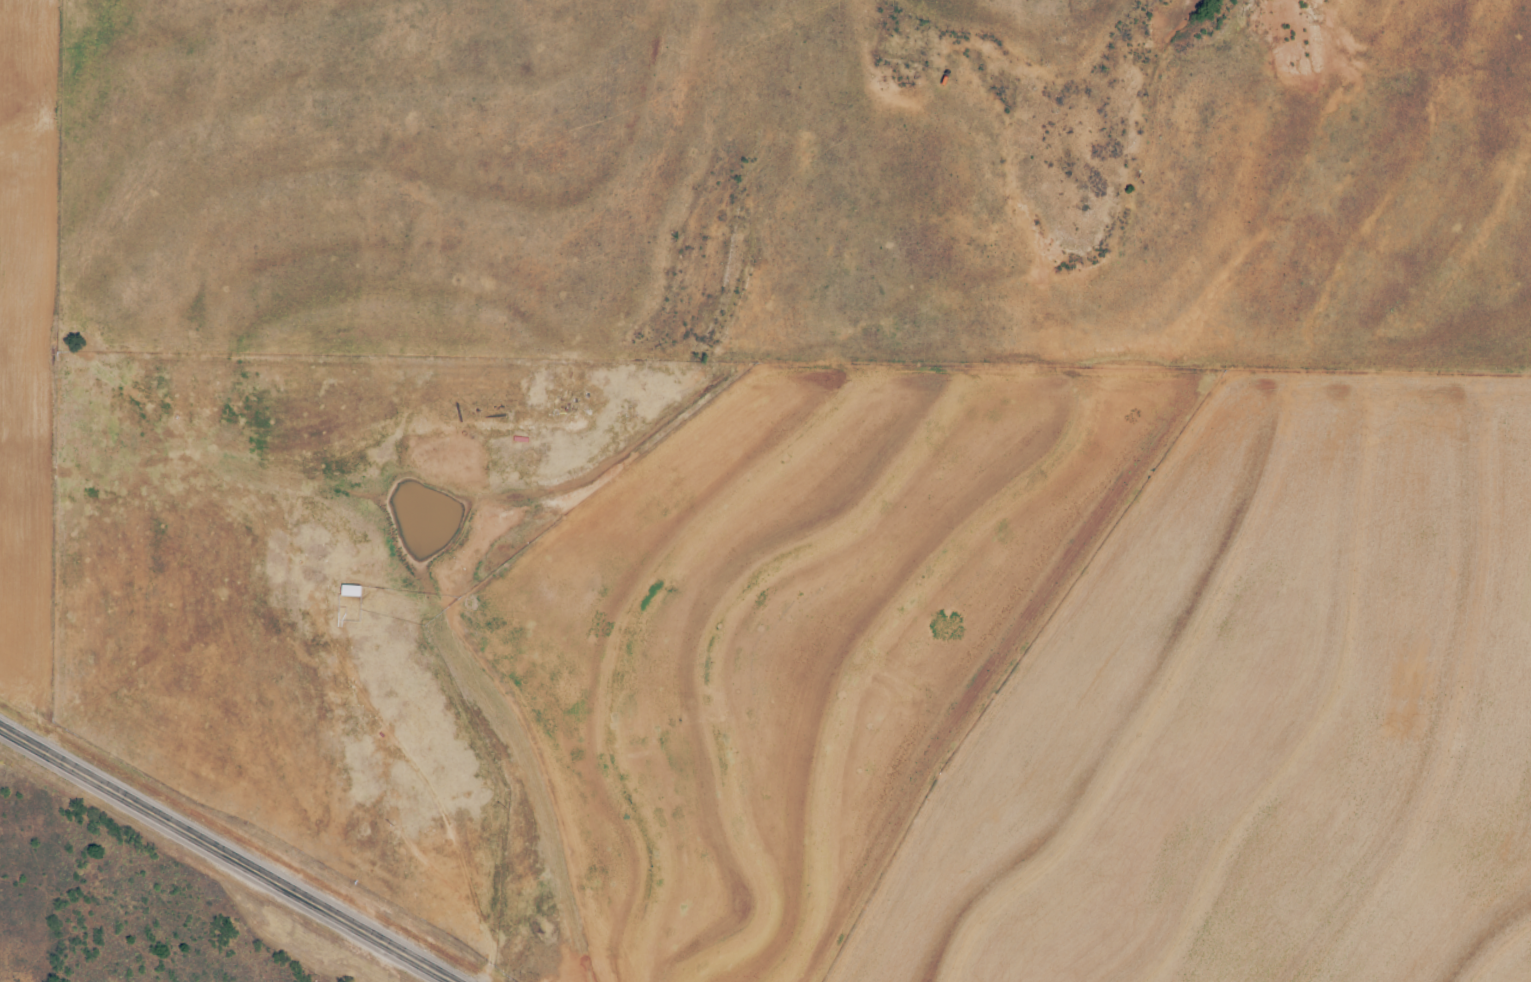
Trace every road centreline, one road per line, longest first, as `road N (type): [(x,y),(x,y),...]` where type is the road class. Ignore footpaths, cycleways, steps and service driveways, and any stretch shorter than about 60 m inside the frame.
road 1 (residential): [(1530,417),(326,390)]
road 2 (primary): [(0,724),(461,981)]

